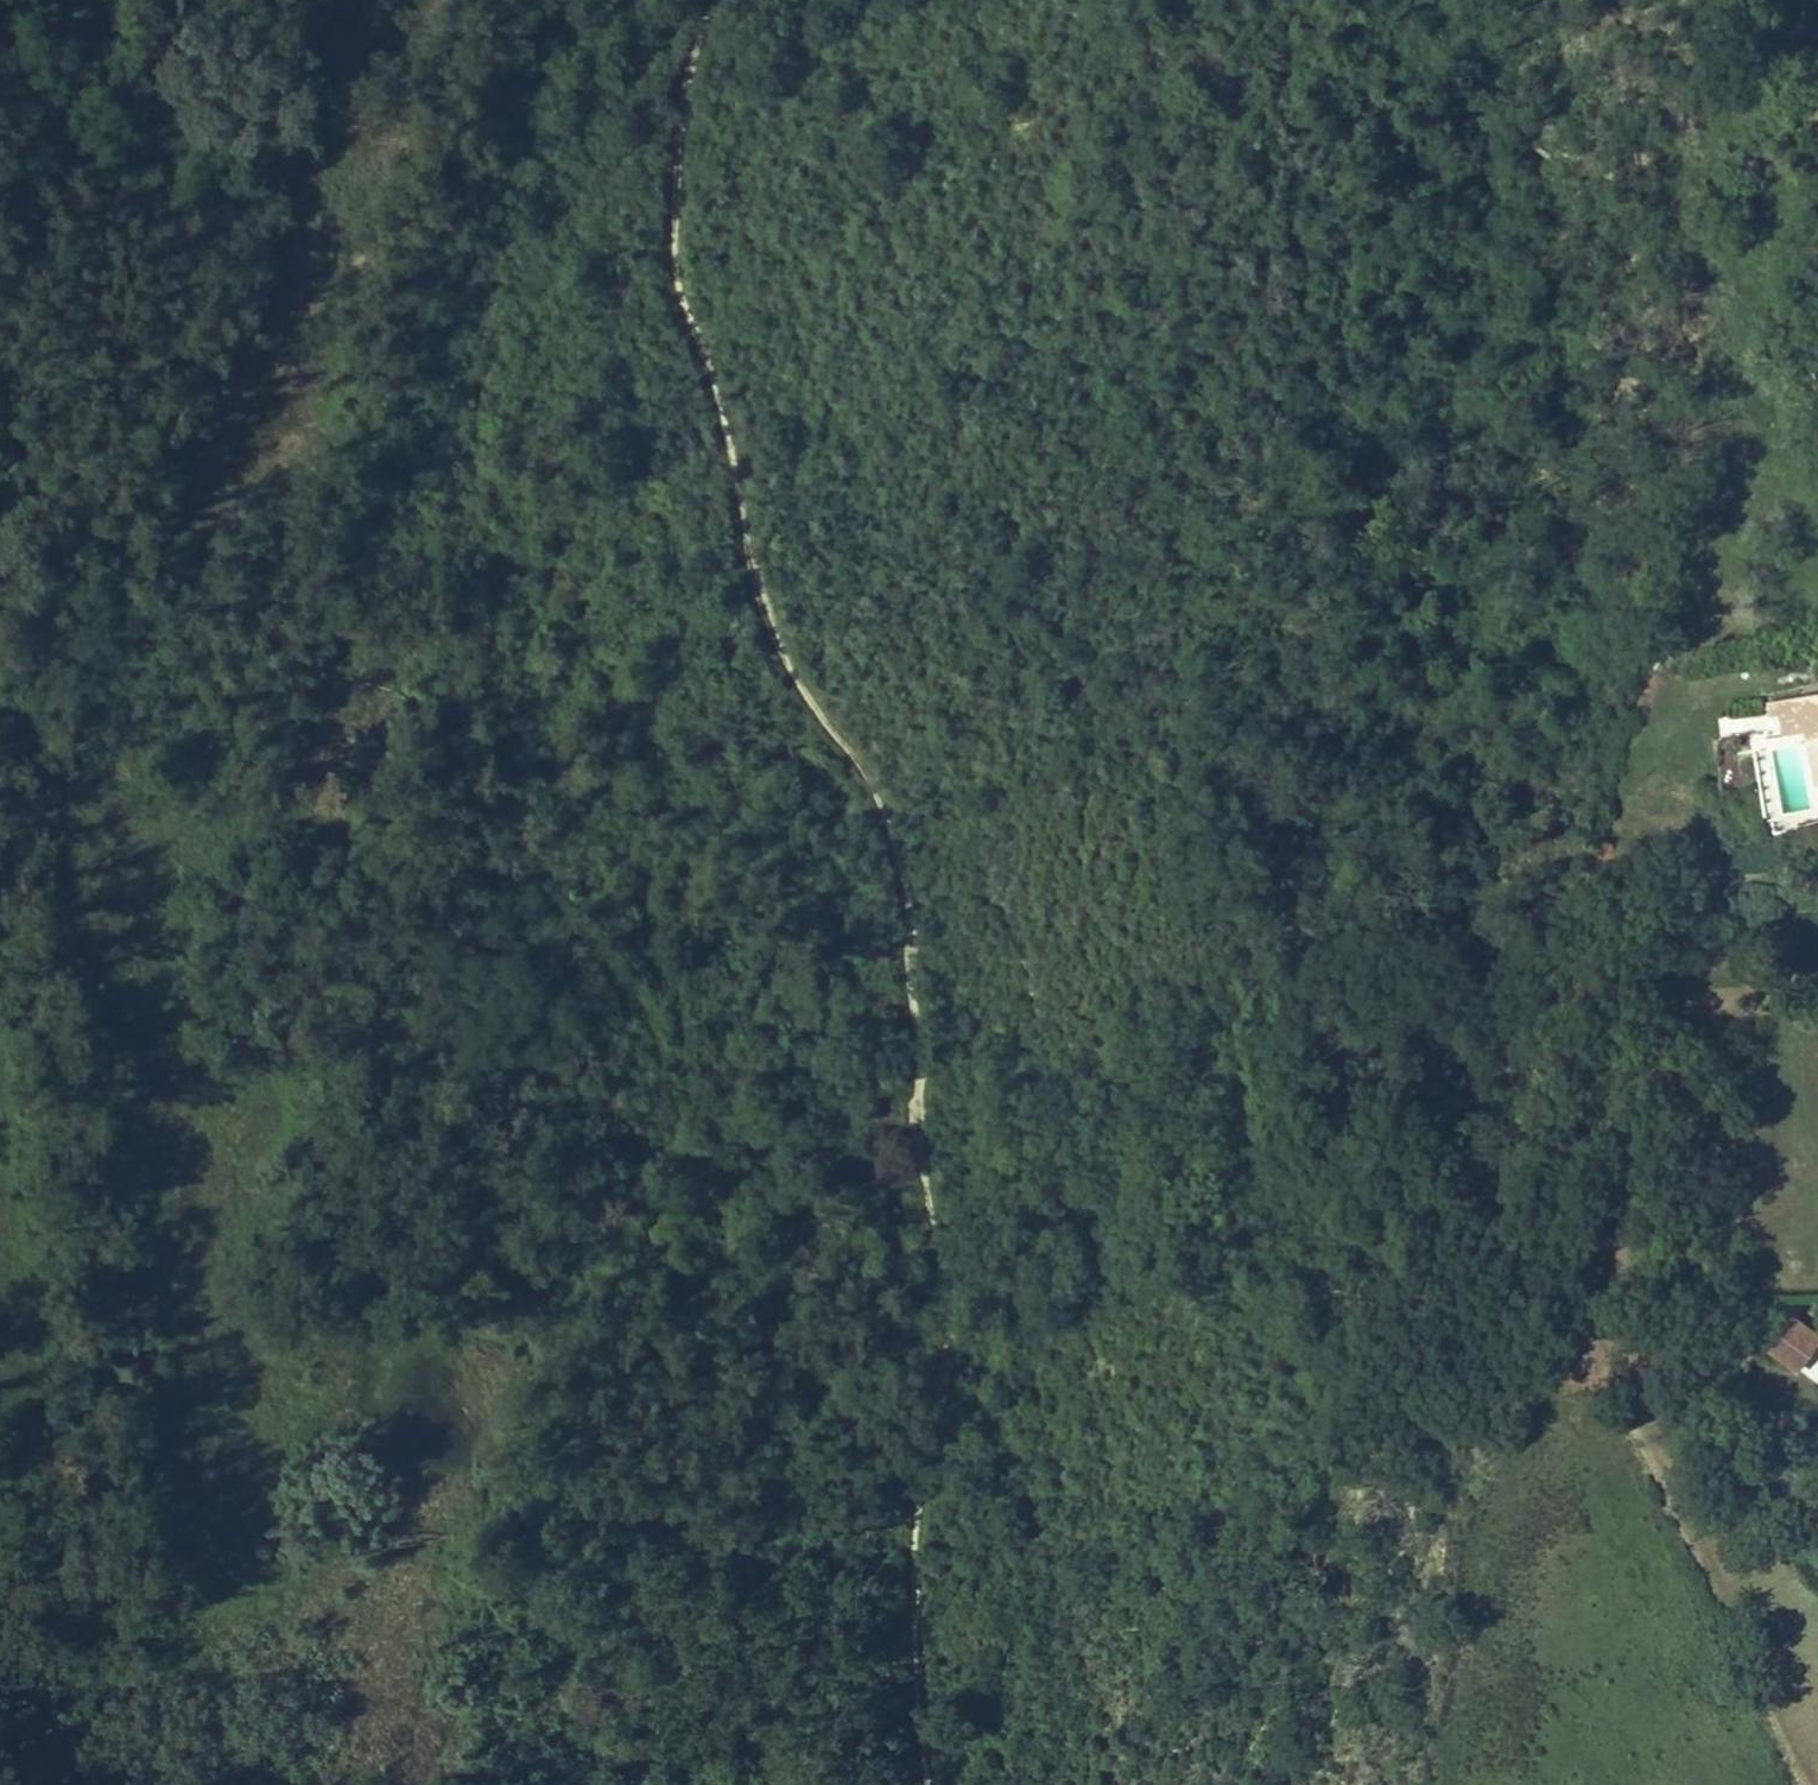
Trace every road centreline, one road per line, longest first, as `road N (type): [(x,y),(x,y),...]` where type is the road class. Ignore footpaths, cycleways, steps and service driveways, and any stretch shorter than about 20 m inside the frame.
road 1 (track): [(923,1784),(918,1726),(947,1348),(892,792),(787,667),(676,253),(668,155),(676,94),(710,0)]

